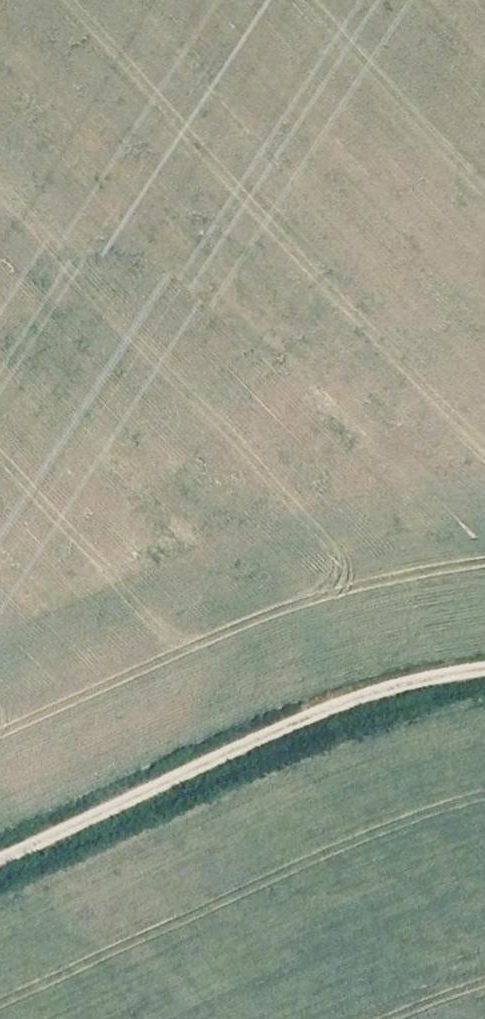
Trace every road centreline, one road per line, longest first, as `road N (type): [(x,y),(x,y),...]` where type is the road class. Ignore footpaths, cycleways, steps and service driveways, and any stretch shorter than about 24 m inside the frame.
road 1 (track): [(484,665),(330,701),(0,854)]

